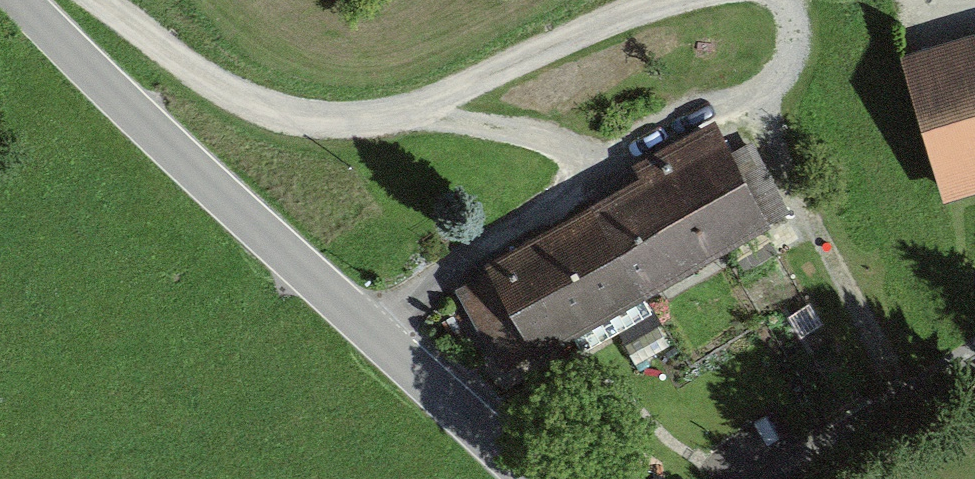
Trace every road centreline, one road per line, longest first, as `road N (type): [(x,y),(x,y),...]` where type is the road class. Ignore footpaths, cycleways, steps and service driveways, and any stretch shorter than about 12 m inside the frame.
road 1 (unclassified): [(20,0),(535,478)]
road 2 (track): [(95,0),(215,83),(286,110),(377,115),(678,0)]
road 3 (track): [(567,195),(635,147),(749,94),(777,67),(785,0)]

